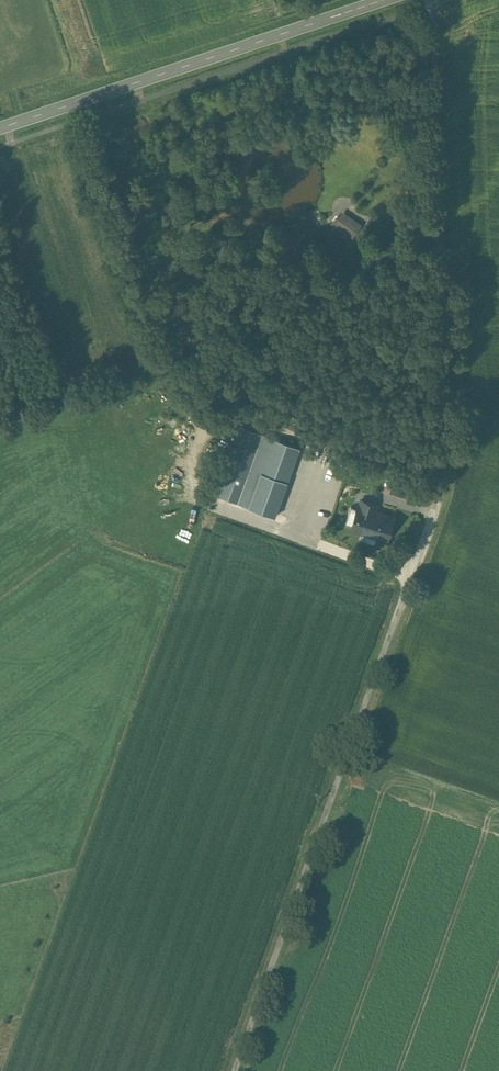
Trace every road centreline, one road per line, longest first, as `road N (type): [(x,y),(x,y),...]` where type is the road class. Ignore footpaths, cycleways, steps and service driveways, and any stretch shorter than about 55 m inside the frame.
road 1 (unclassified): [(233,1070),(444,476),(432,0)]
road 2 (secondary): [(382,0),(0,128)]

